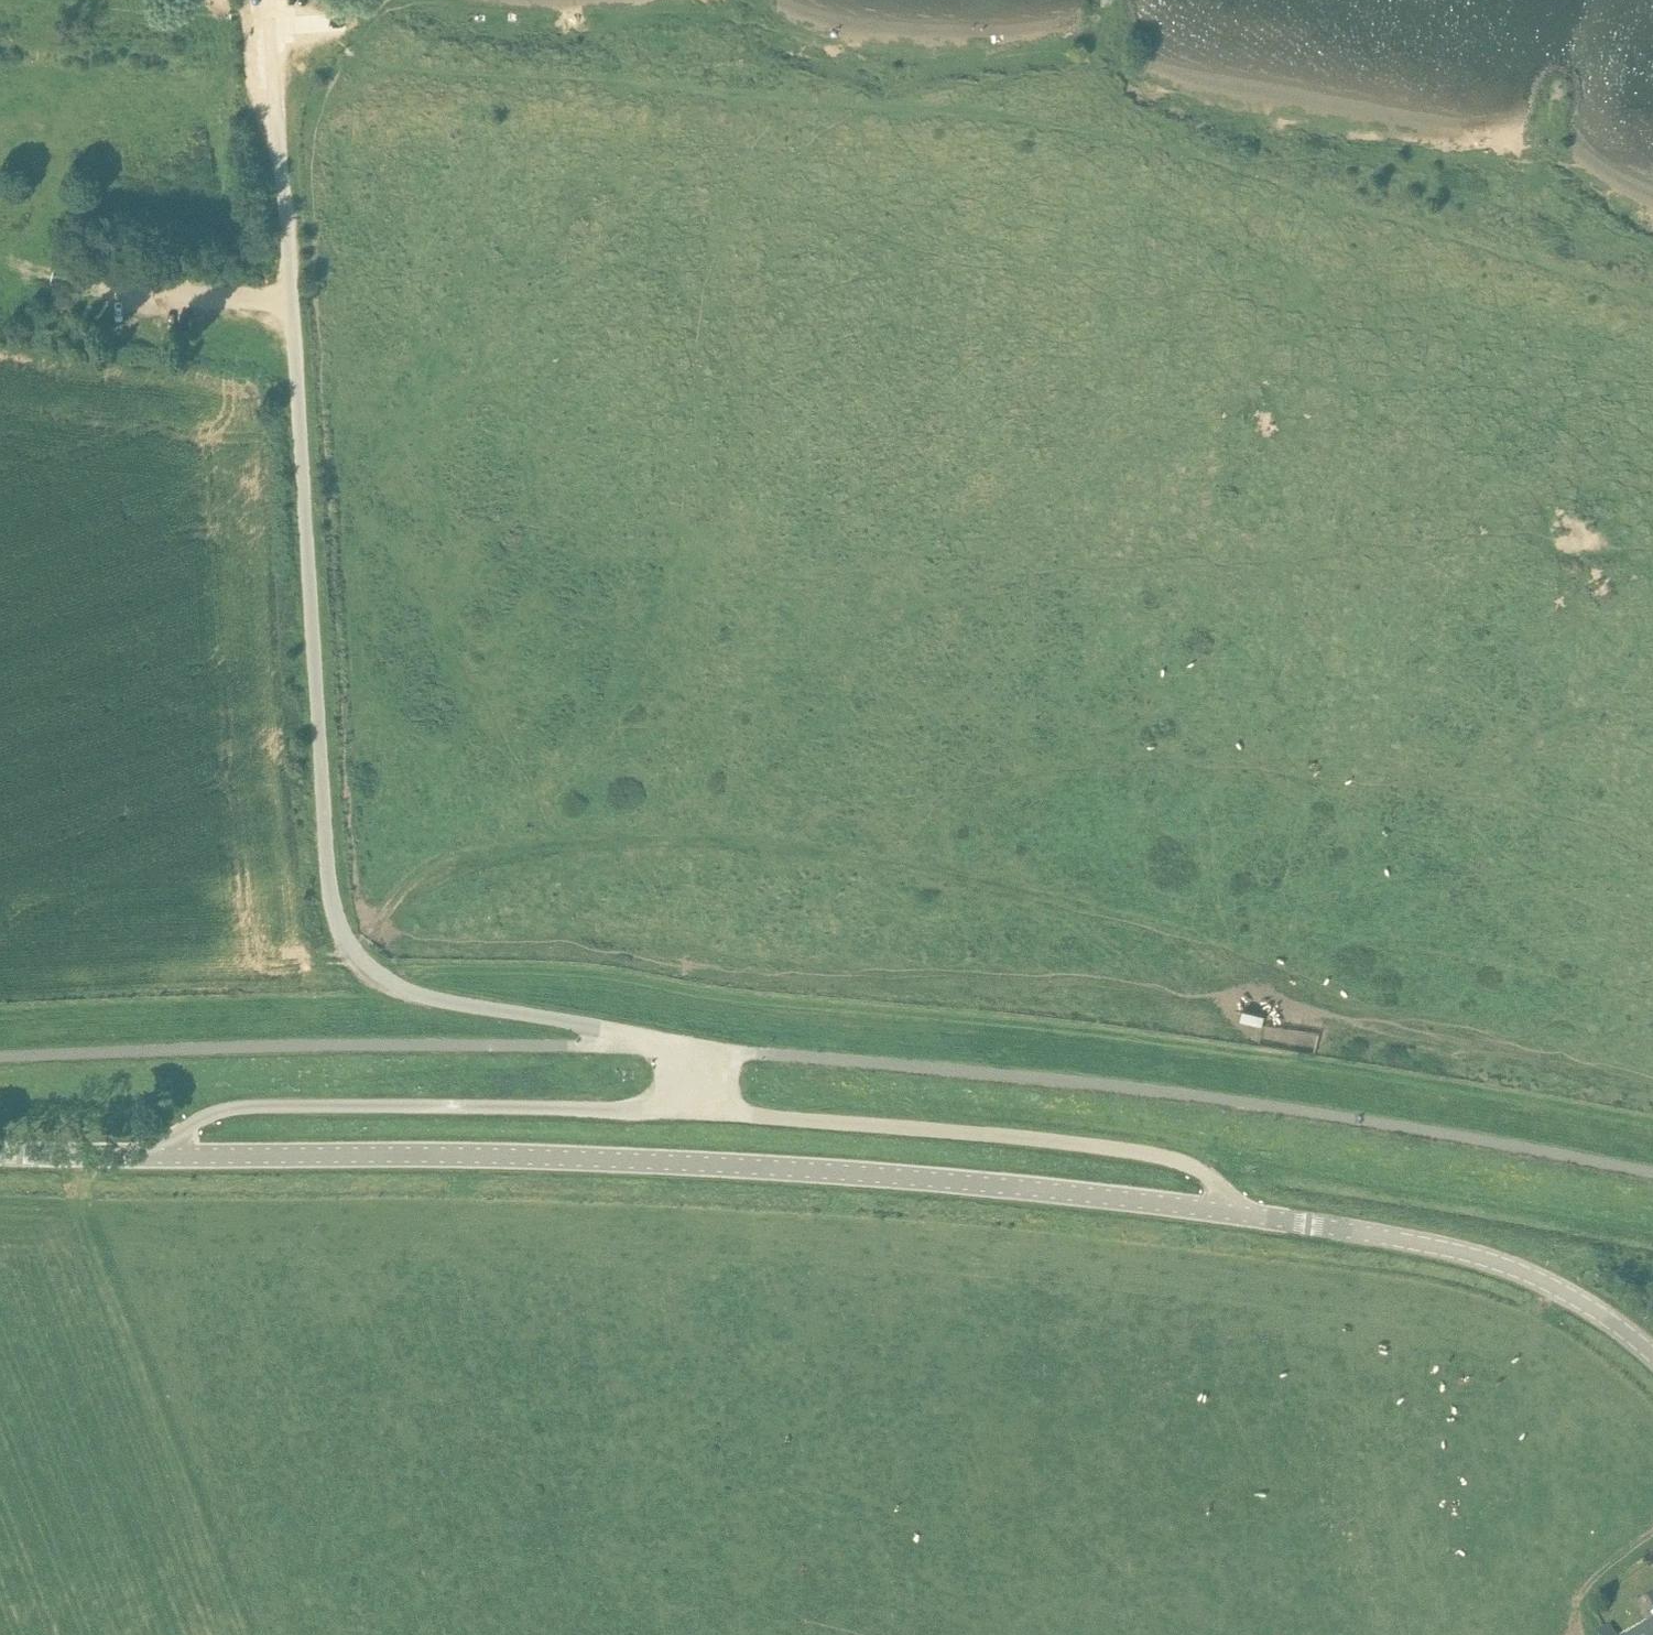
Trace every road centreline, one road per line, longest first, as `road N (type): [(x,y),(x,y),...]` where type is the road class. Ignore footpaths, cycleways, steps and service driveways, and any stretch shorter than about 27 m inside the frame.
road 1 (tertiary): [(147,1163),(710,1174),(1218,1225)]
road 2 (unclassified): [(706,1104),(694,1070),(652,1047),(606,1029),(414,989),(351,963),(327,894),(285,300)]
road 3 (unclassified): [(706,1104),(228,1099),(175,1125),(147,1163)]
road 4 (unclassified): [(1218,1225),(1194,1173),(1158,1156),(706,1104)]
road 5 (tertiary): [(1652,1367),(1598,1319),(1510,1269),(1440,1250),(1218,1225)]
road 6 (unclassified): [(285,300),(267,0)]
road 7 (unclassified): [(285,300),(122,286)]
road 8 (tertiary): [(0,1164),(147,1163)]

